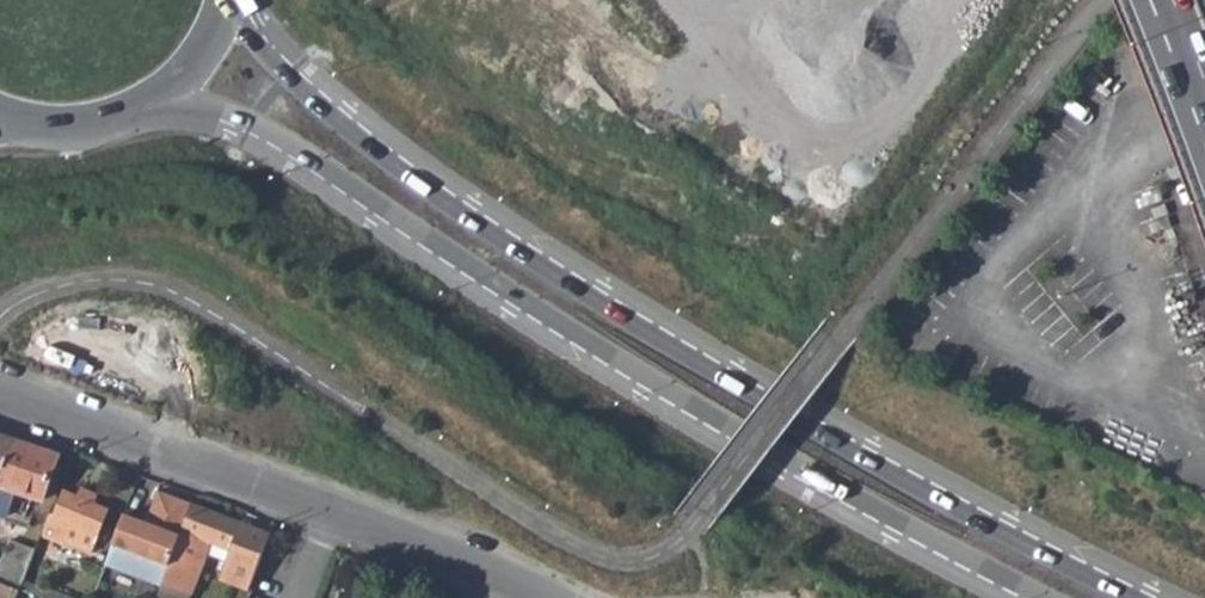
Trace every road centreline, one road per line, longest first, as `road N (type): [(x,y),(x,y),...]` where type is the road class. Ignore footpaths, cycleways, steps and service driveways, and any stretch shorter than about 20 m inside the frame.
road 1 (primary): [(1156,597),(824,424),(527,244),(350,118),(262,35),(241,0)]
road 2 (primary): [(150,104),(208,116),(289,155),(628,378),(1023,597)]
road 3 (residential): [(0,392),(550,597)]
road 4 (primary): [(13,123),(93,126),(150,104)]
road 5 (primary): [(150,104),(199,61),(229,0)]

